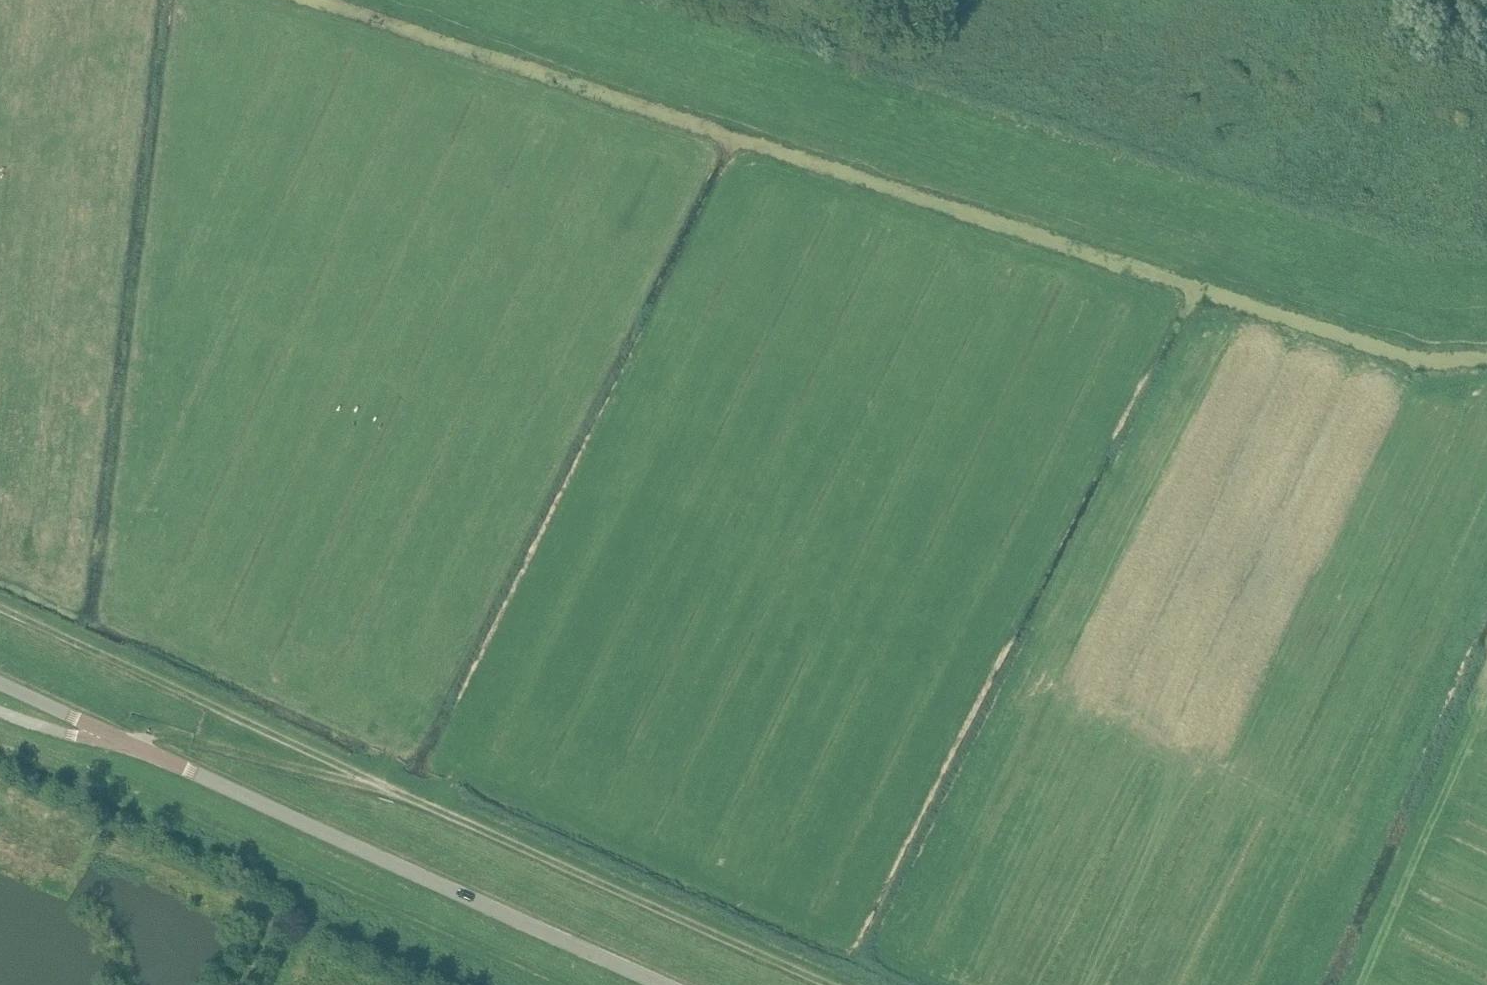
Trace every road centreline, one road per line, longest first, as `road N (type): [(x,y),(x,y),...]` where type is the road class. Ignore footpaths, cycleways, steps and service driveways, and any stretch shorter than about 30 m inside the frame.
road 1 (track): [(0,612),(811,984)]
road 2 (unclassified): [(661,984),(107,735)]
road 3 (track): [(385,790),(147,733),(128,744)]

